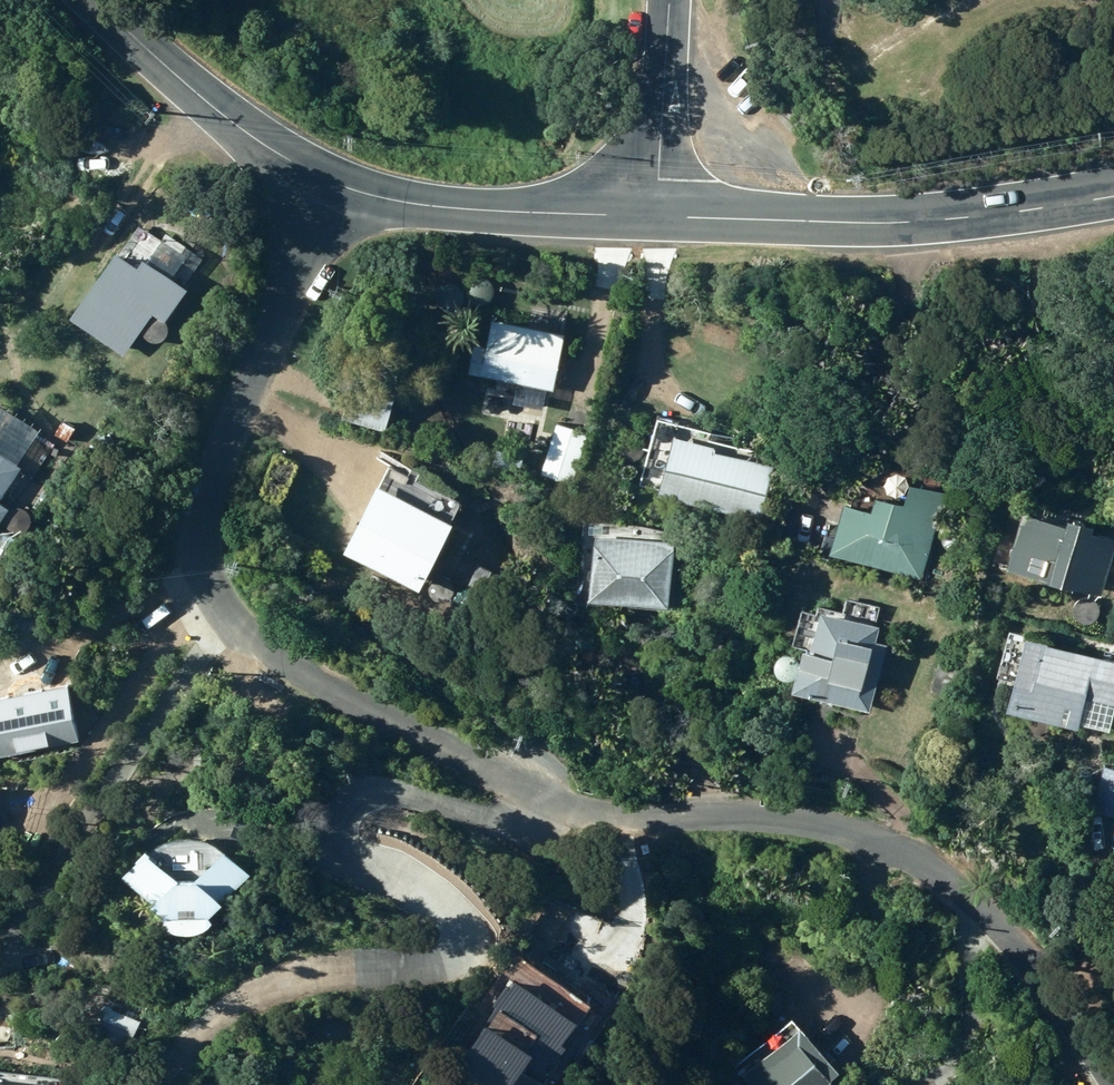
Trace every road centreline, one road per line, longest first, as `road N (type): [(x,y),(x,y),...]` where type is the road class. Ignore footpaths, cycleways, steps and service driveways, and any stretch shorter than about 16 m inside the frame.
road 1 (residential): [(327,186),(209,497),(204,544),(214,581),(255,642),(341,698),(578,814),(797,816),(941,873),(982,906),(1112,1084)]
road 2 (tertiary): [(656,213),(930,220),(1113,197)]
road 3 (tertiary): [(327,186),(424,204),(656,213)]
road 4 (tertiary): [(98,0),(214,107),(327,186)]
road 5 (residential): [(674,0),(656,213)]

